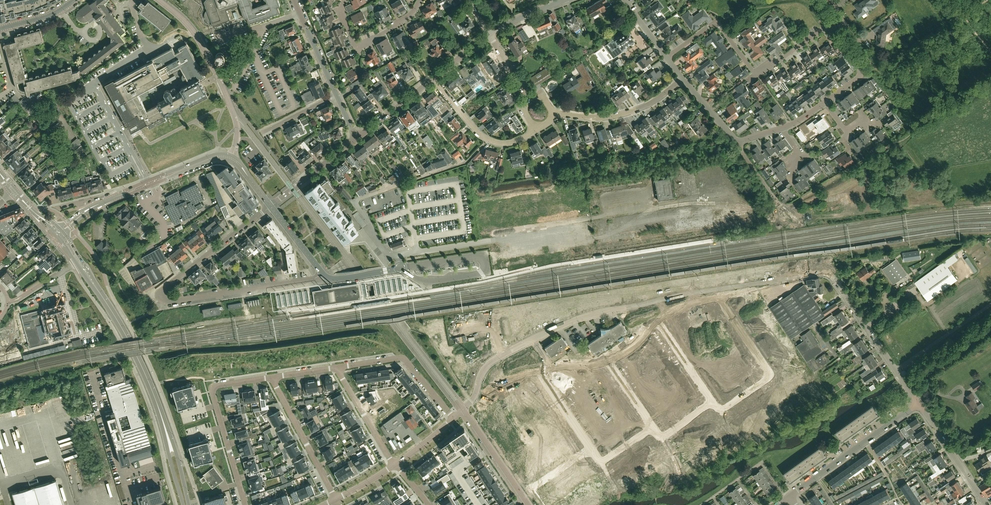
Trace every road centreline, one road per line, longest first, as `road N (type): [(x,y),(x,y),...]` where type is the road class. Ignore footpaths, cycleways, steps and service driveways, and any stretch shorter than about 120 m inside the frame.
road 1 (unknown): [(464,410),(540,368),(596,365),(624,353),(687,305),(831,276)]
road 2 (residential): [(833,31),(822,29),(757,76),(715,23),(667,57)]
road 3 (residential): [(232,159),(237,127),(228,97),(197,37),(159,0)]
road 4 (residential): [(245,504),(211,390),(271,378)]
road 5 (secondary): [(186,504),(160,413),(126,335)]
road 6 (residential): [(163,301),(323,275)]
road 7 (residential): [(790,497),(919,404)]
road 8 (residential): [(163,301),(164,288),(271,207)]
road 9 (residential): [(336,368),(403,358),(454,418)]
road 10 (residential): [(553,114),(621,115),(682,79)]
road 11 (residential): [(271,378),(336,499)]
road 12 (tertiary): [(105,202),(211,158),(232,159)]
road 13 (residential): [(434,78),(488,140),(509,143),(536,130)]
road 14 (residential): [(420,0),(394,28),(359,46),(339,11),(344,0)]
road 15 (unclassified): [(986,504),(919,404)]

